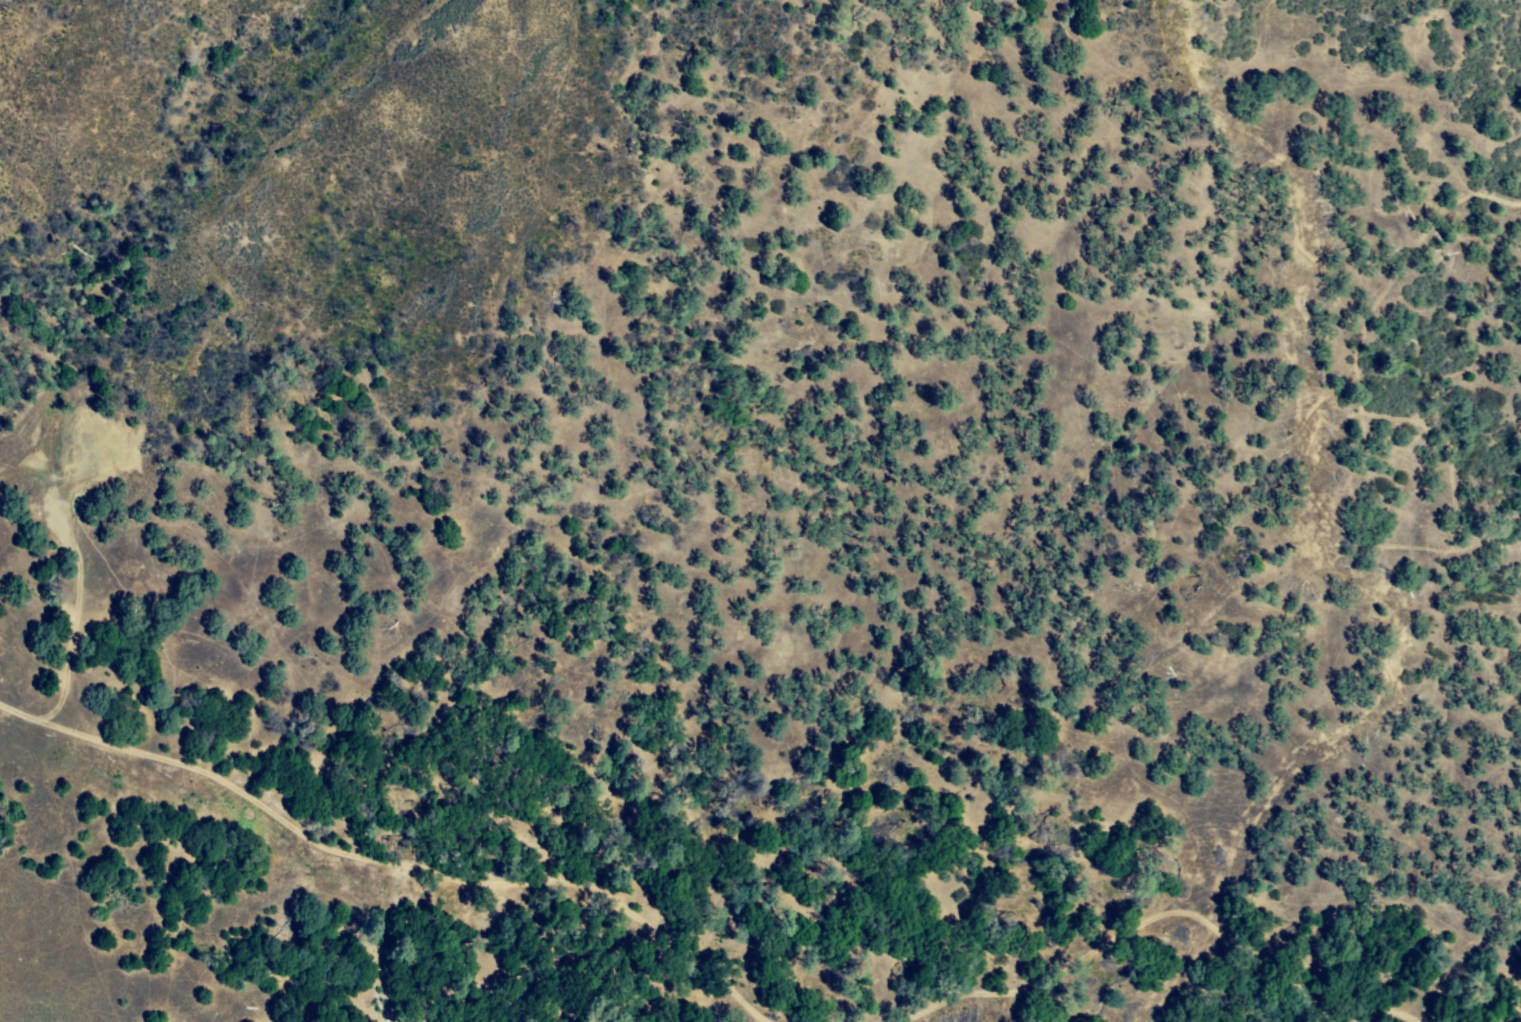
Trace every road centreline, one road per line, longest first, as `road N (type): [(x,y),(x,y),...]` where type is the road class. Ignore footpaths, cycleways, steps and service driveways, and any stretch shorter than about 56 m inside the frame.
road 1 (track): [(0,710),(232,793),(338,857),(497,889),(601,891),(635,909),(673,952),(762,1021)]

